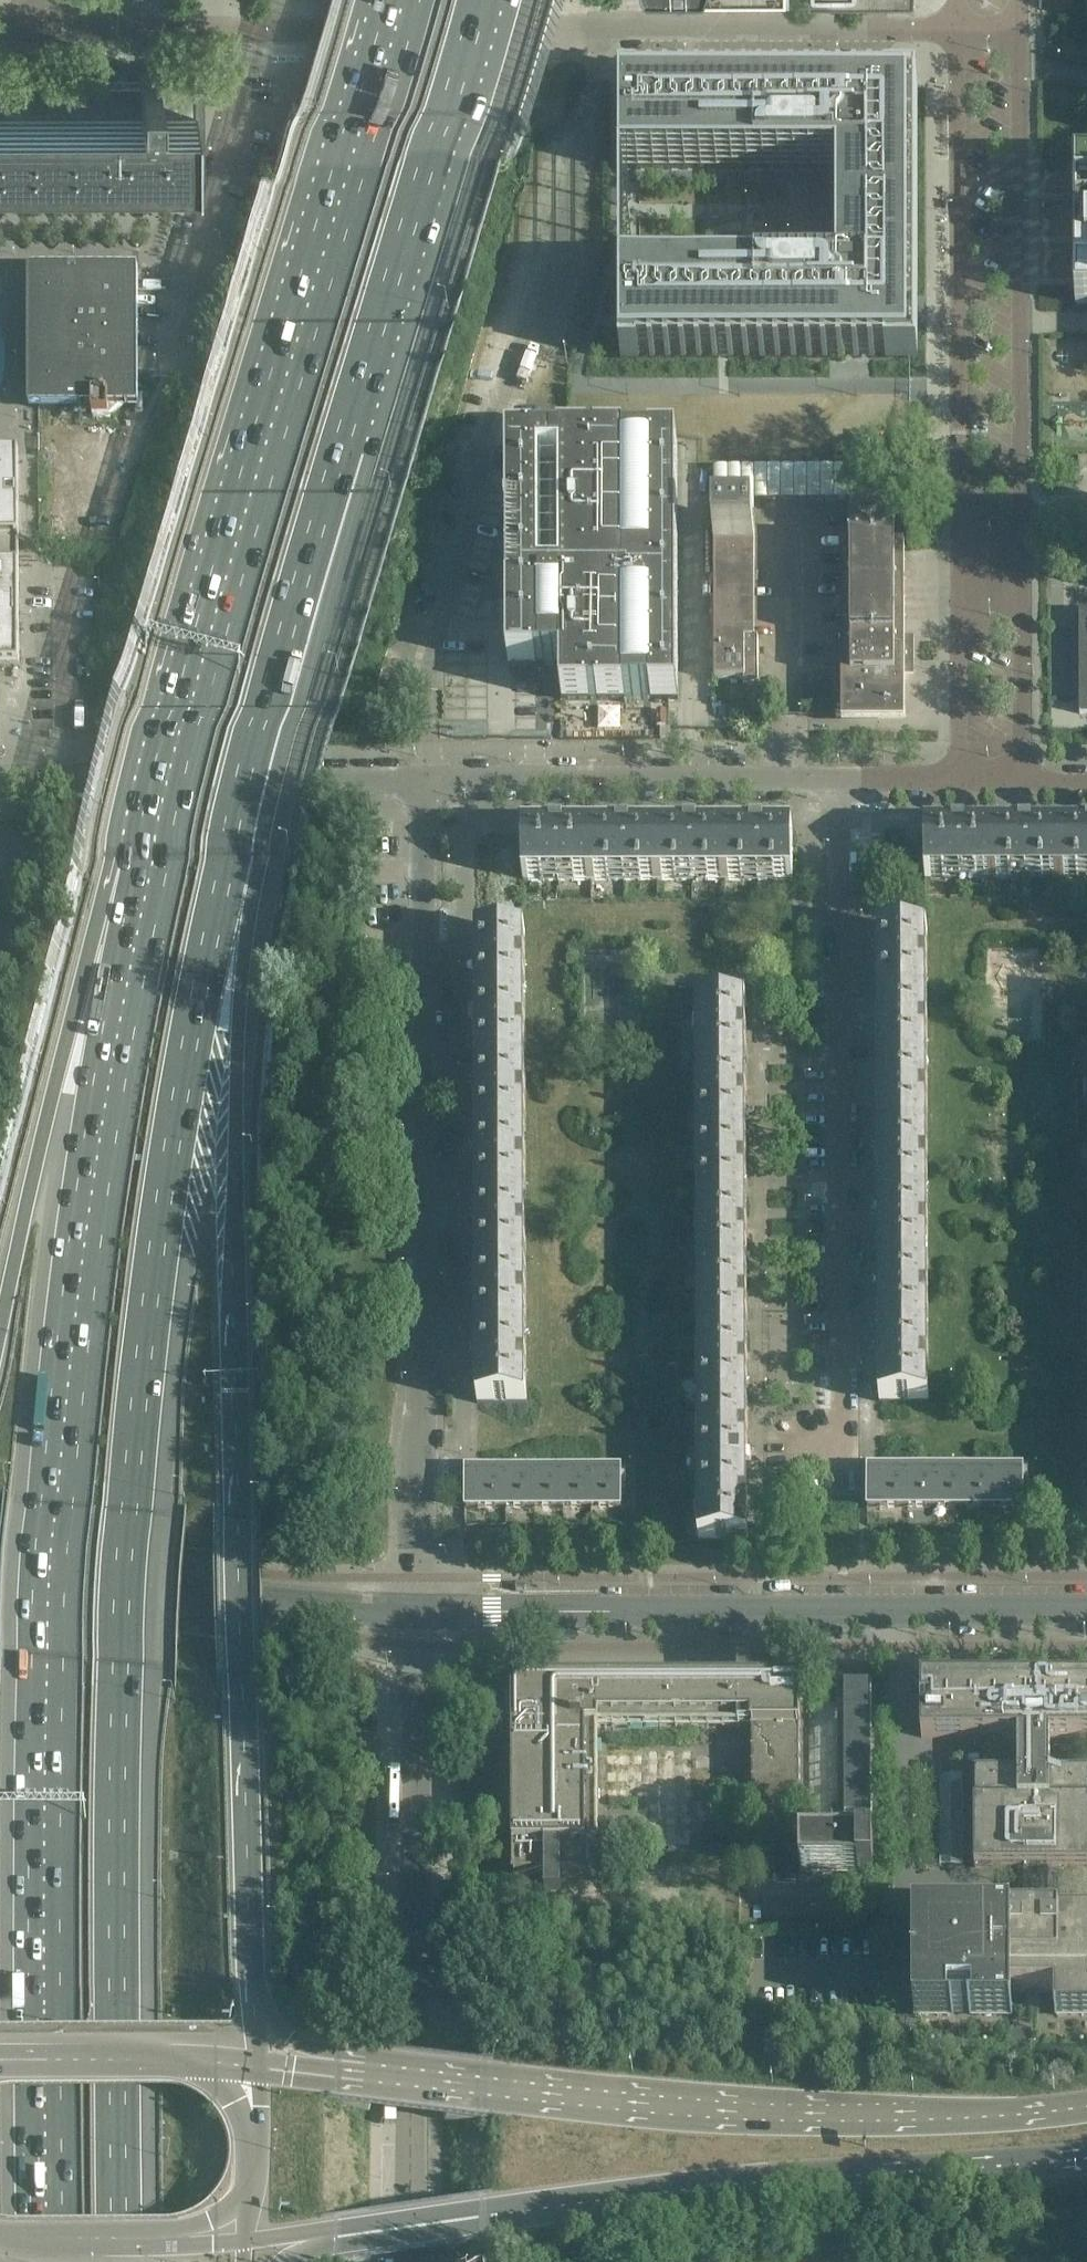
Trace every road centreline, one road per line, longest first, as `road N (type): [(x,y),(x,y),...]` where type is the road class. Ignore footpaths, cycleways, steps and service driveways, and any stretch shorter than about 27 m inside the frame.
road 1 (motorway): [(118,2261),(116,1989),(129,1507),(175,1121),(228,855)]
road 2 (motorway): [(153,856),(100,1140),(57,1503),(44,1809),(47,2261)]
road 3 (motorway): [(253,2004),(232,1262),(238,1033),(228,855)]
road 4 (unclassified): [(960,34),(49,32)]
road 5 (motorway): [(398,0),(226,578),(153,856)]
road 6 (motorway): [(228,855),(264,706),(474,0)]
road 7 (residential): [(419,1612),(425,783)]
road 8 (secondary): [(334,2230),(636,2186),(1086,2148)]
road 9 (secondary): [(1086,2098),(916,2112),(736,2110),(333,2069)]
road 10 (residential): [(797,1460),(842,1437),(839,786)]
road 11 (tertiary): [(1086,1609),(419,1612)]
road 12 (unclassified): [(415,2261),(419,1612)]
road 13 (unclassified): [(1016,565),(1019,33)]
road 14 (unclassified): [(960,34),(961,565)]
road 15 (motorway): [(153,856),(53,1092),(0,1321)]
road 16 (unclassified): [(0,780),(425,783)]
road 17 (tertiary): [(419,1612),(0,1574)]
road 18 (unclassified): [(425,783),(839,786)]
road 19 (secondary): [(257,2059),(0,2052)]
road 20 (secondary): [(0,2242),(121,2248),(242,2242)]
road 21 (unclassified): [(961,565),(962,758),(991,786)]
road 22 (unclassified): [(991,786),(1018,749),(1016,565)]
road 23 (motorway): [(242,2242),(256,2179),(257,2059)]
road 24 (unclassified): [(839,786),(991,786)]

